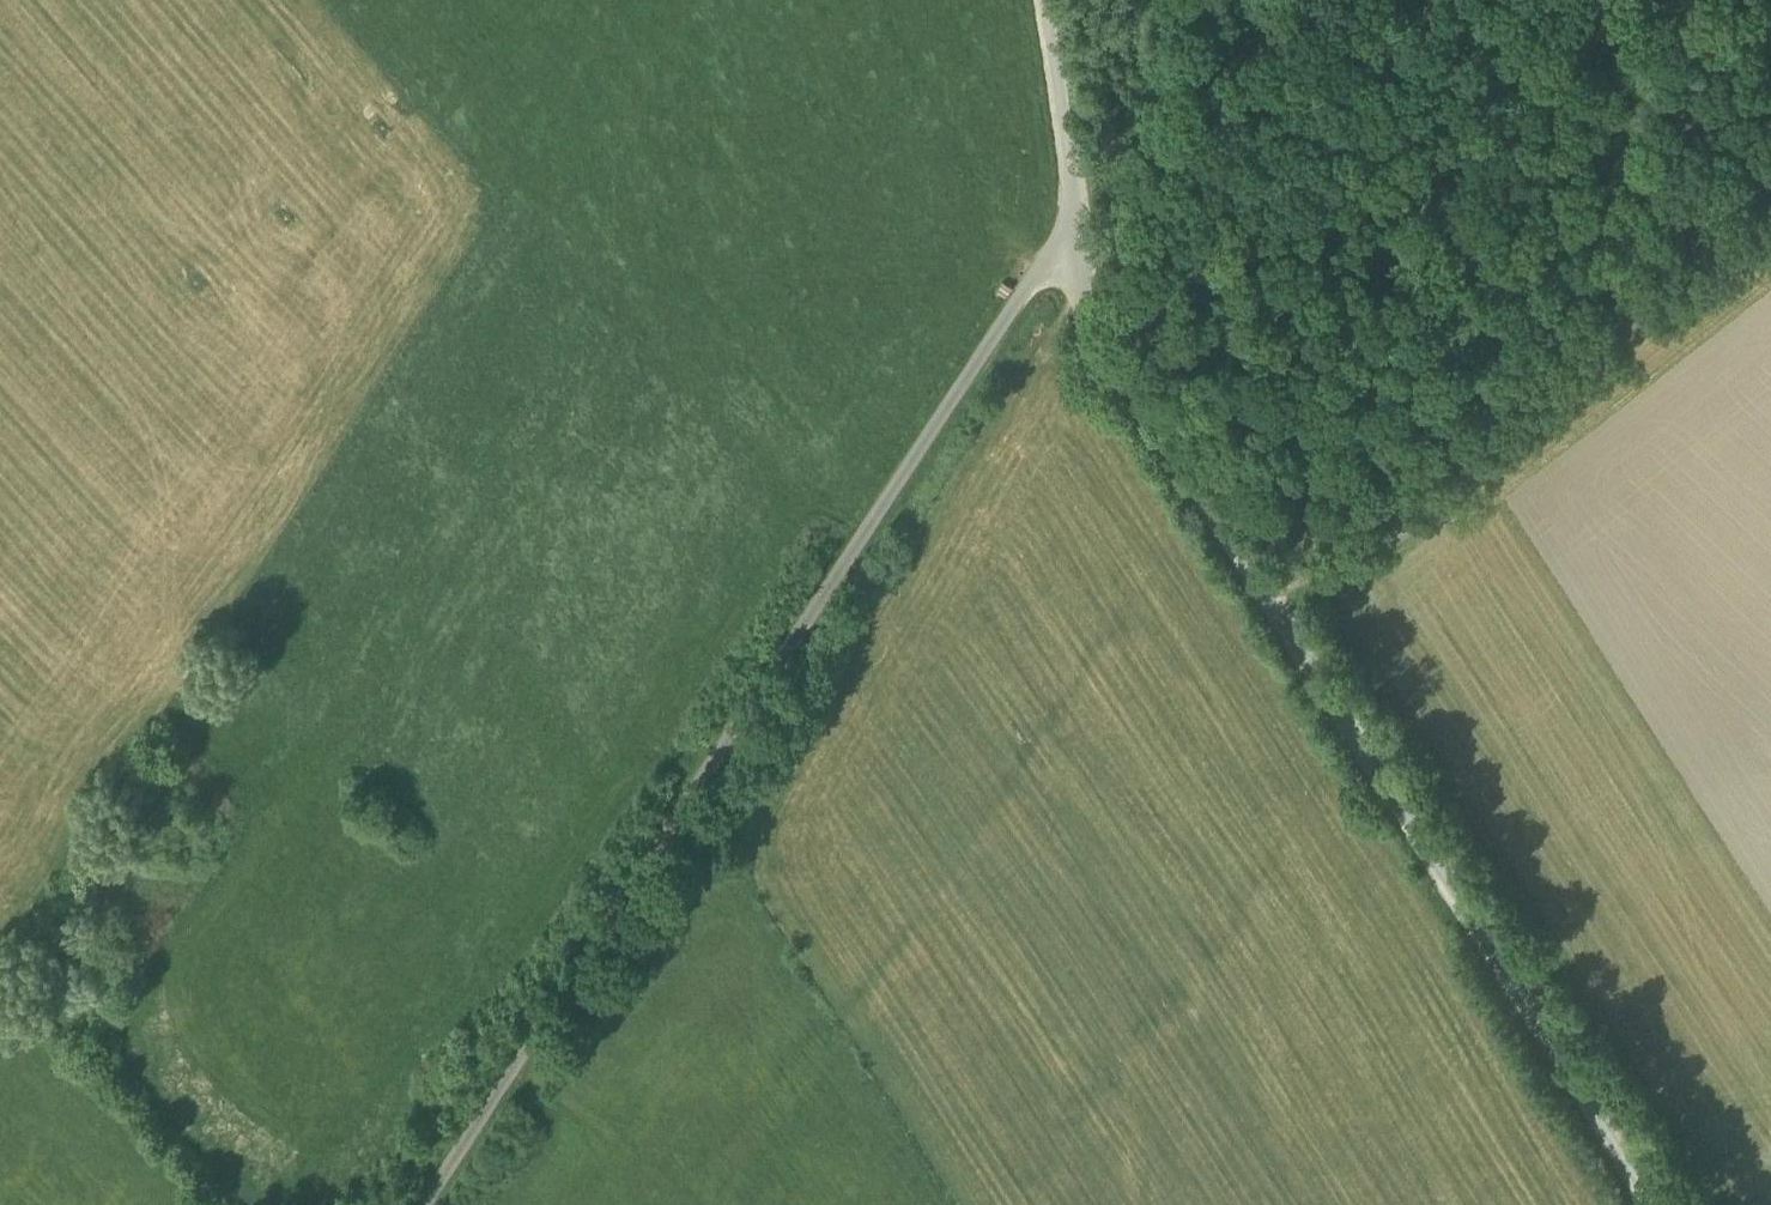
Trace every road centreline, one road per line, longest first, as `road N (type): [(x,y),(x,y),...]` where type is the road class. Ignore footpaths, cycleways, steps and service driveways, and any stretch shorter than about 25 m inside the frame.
road 1 (unclassified): [(1053,0),(1075,141),(1070,264),(1092,320),(1651,1204)]

